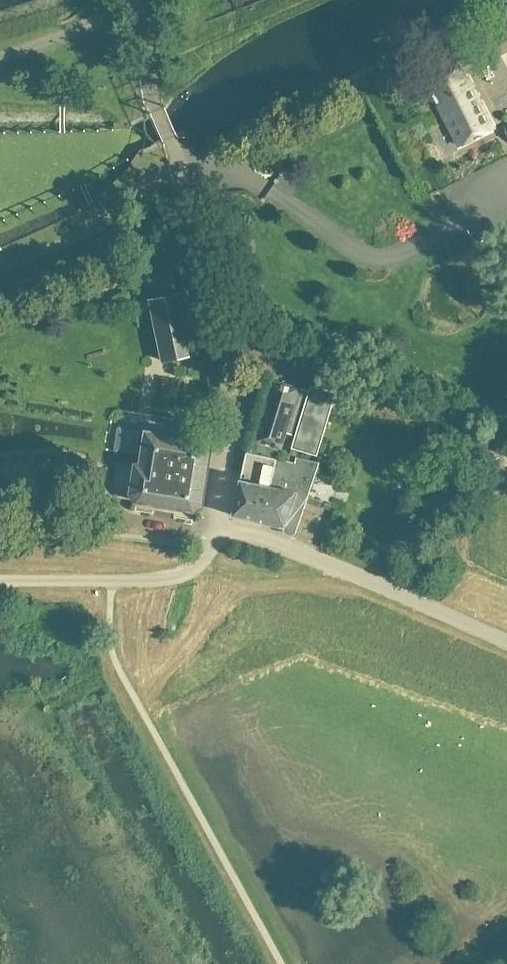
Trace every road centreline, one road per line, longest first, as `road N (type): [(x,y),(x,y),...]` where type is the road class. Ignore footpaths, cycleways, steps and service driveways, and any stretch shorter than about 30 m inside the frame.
road 1 (unclassified): [(218,527),(231,378),(182,167)]
road 2 (unclassified): [(218,527),(327,562),(506,640)]
road 3 (unclassified): [(0,580),(182,576),(200,565),(218,527)]
road 4 (unclassified): [(182,167),(142,182),(78,235),(0,270)]
road 5 (unclassified): [(182,167),(154,96),(151,6)]
road 6 (unclassified): [(0,55),(118,9),(151,6)]

